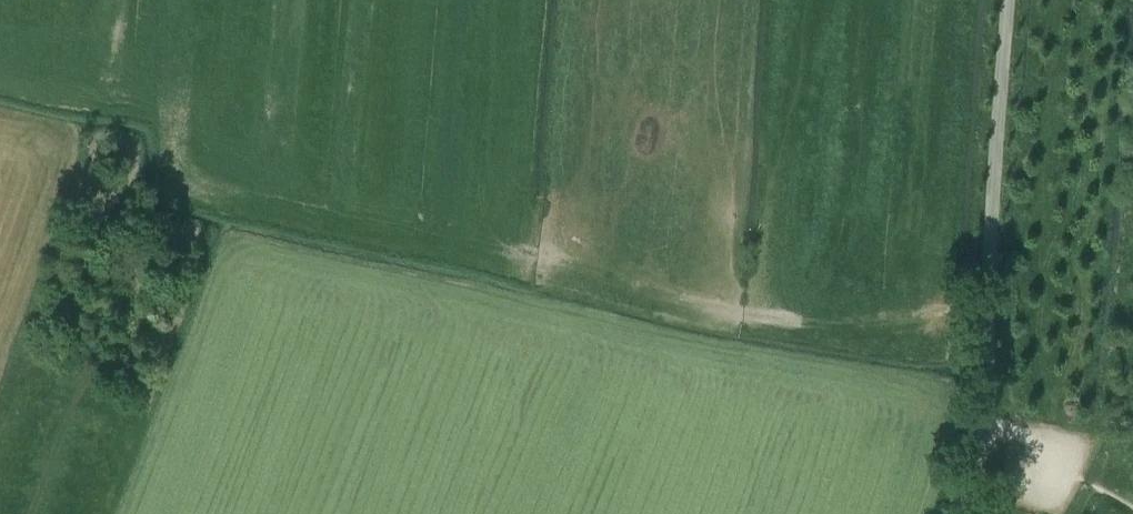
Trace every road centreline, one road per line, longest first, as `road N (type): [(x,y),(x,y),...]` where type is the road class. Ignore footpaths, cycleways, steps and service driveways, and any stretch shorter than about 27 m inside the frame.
road 1 (unclassified): [(963,513),(987,441),(1015,0)]

